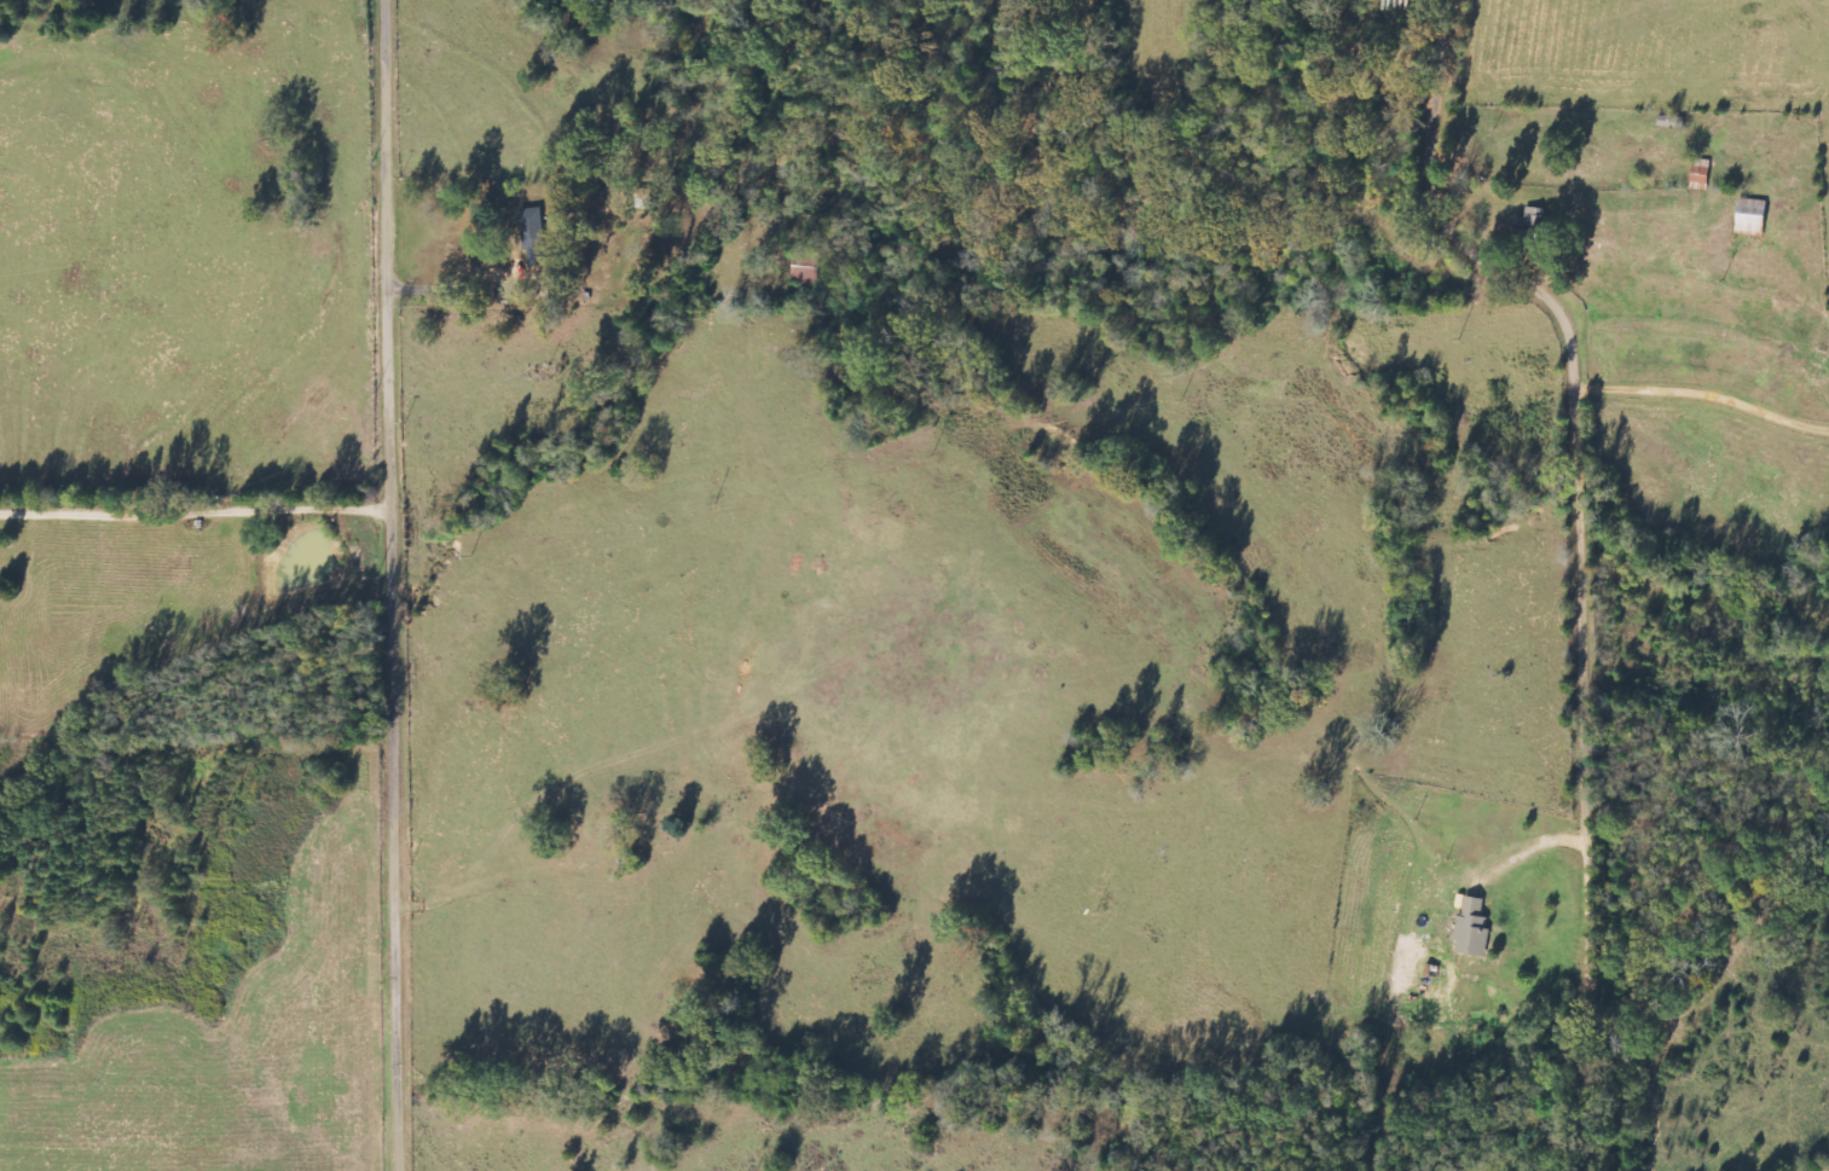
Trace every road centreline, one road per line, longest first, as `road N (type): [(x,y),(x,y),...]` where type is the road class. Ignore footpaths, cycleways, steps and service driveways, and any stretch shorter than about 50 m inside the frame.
road 1 (residential): [(1598,1170),(1591,464),(1582,340),(1565,302),(1475,243),(1449,204),(1442,153),(1461,0)]
road 2 (residential): [(409,1170),(394,0)]

